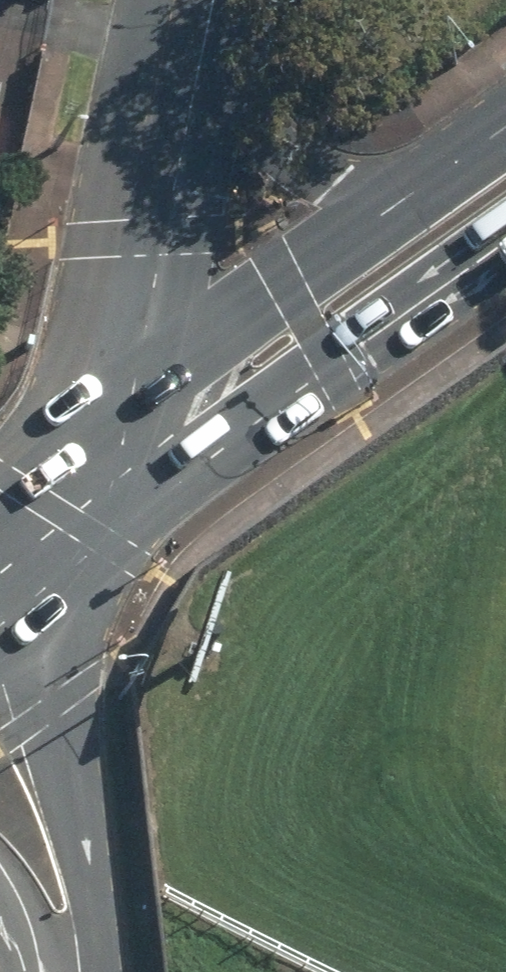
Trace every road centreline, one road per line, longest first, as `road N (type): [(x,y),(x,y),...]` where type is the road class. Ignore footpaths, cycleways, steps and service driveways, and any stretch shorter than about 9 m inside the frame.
road 1 (primary): [(505,253),(87,554)]
road 2 (secondary): [(114,418),(192,0)]
road 3 (residential): [(87,554),(57,707),(91,903),(86,971)]
road 4 (primary): [(114,418),(457,171)]
road 5 (primary): [(200,0),(251,120),(287,158),(336,181),(394,188),(457,171)]
road 6 (primary): [(0,503),(114,418)]
road 7 (secondary): [(87,554),(114,418)]

